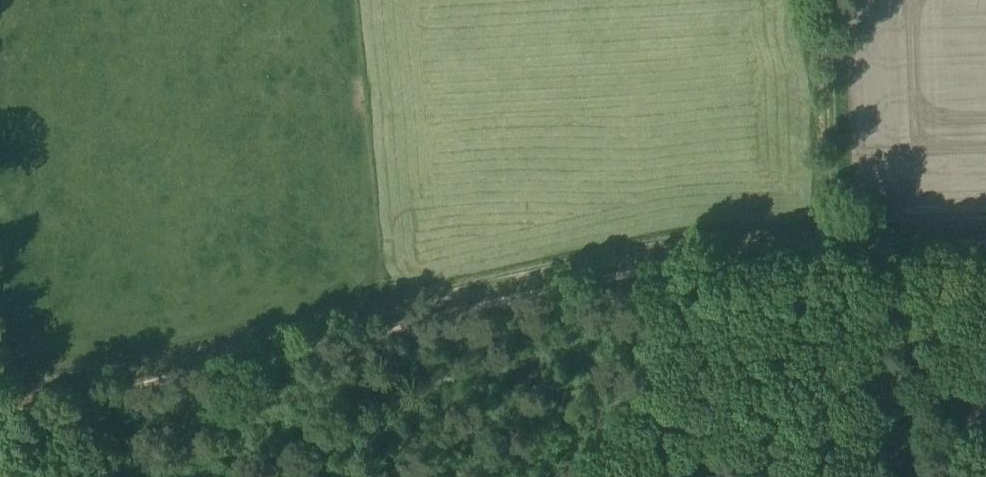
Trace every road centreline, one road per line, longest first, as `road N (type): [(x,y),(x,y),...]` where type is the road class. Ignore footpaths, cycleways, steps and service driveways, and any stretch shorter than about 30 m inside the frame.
road 1 (track): [(985,255),(675,263),(0,416)]
road 2 (track): [(0,396),(682,245),(829,242)]
road 3 (track): [(829,242),(824,0)]
road 4 (track): [(829,242),(985,238)]

